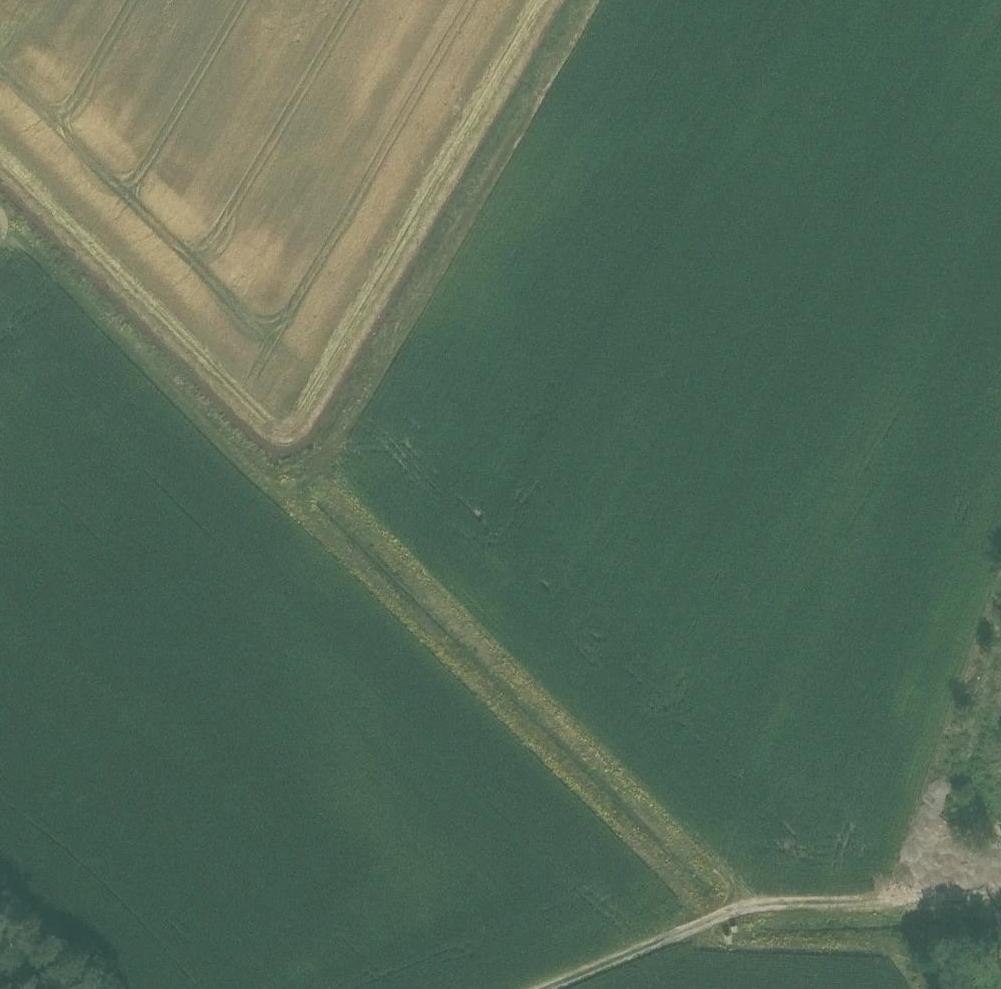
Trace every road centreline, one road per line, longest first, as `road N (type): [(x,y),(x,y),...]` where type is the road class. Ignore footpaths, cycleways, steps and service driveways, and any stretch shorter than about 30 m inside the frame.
road 1 (track): [(549,988),(745,903)]

